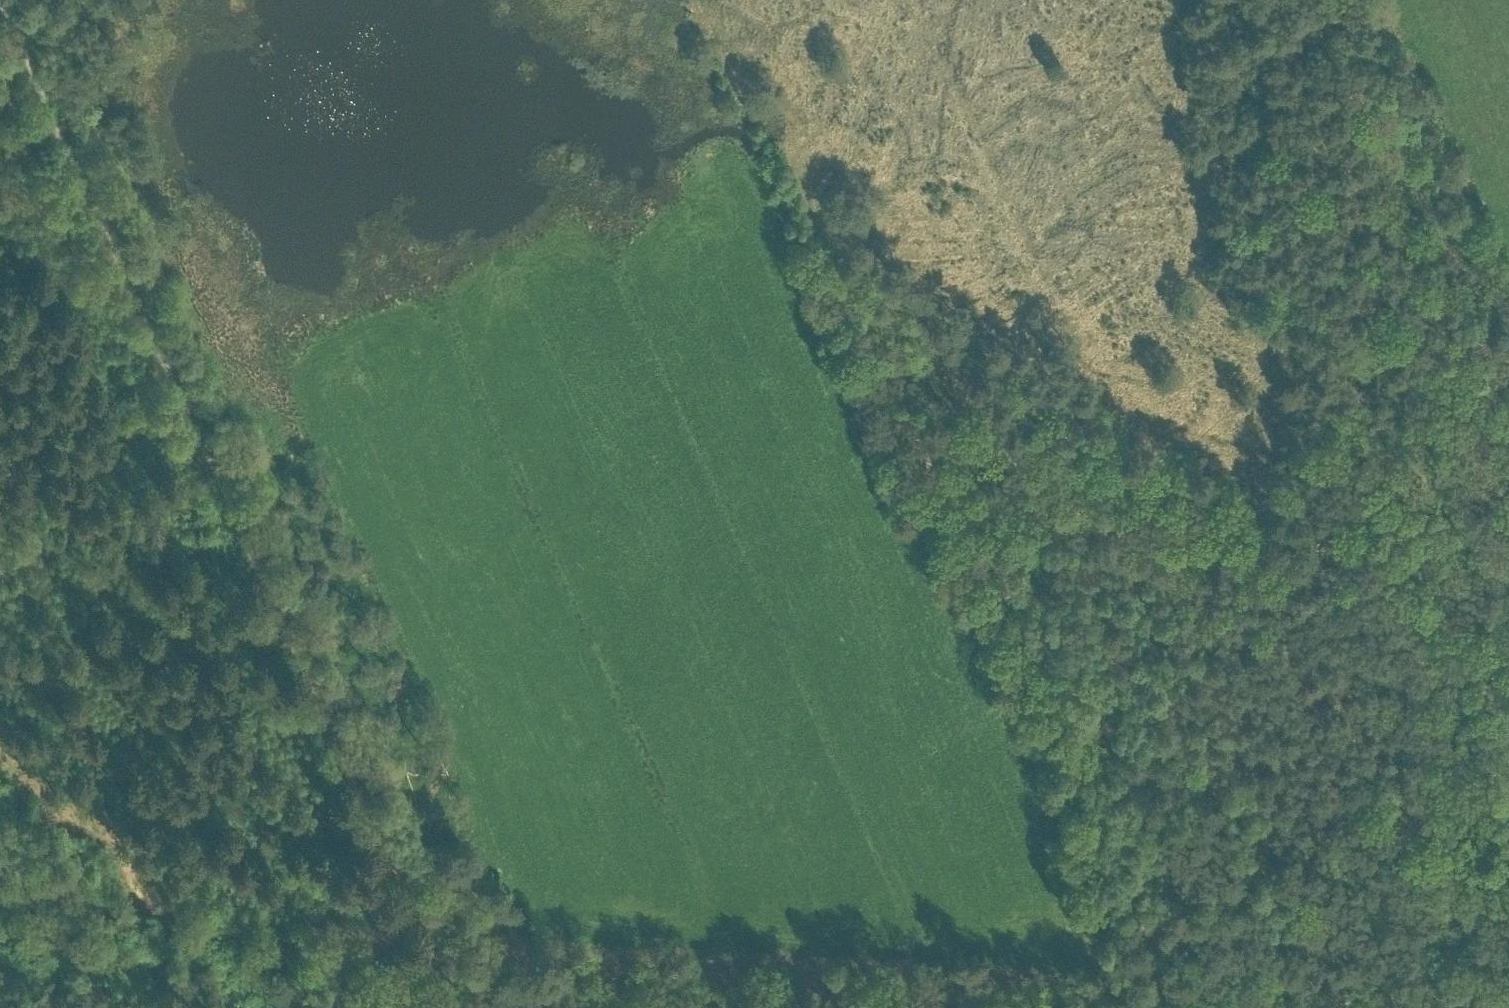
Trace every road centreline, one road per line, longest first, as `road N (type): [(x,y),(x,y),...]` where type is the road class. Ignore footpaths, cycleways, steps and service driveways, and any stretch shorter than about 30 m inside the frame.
road 1 (track): [(20,0),(453,954)]
road 2 (track): [(1427,1007),(453,954)]
road 3 (track): [(453,954),(194,927),(0,880)]

